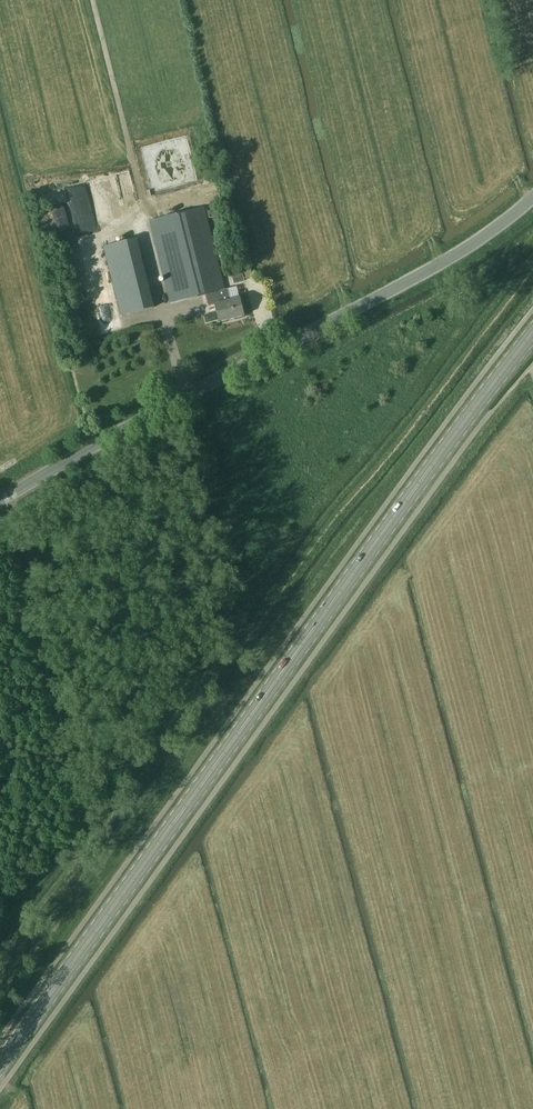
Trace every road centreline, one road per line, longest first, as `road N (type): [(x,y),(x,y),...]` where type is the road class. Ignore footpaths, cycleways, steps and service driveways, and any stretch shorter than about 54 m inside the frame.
road 1 (primary): [(0,1066),(532,333)]
road 2 (tertiary): [(0,502),(457,255),(532,197)]

